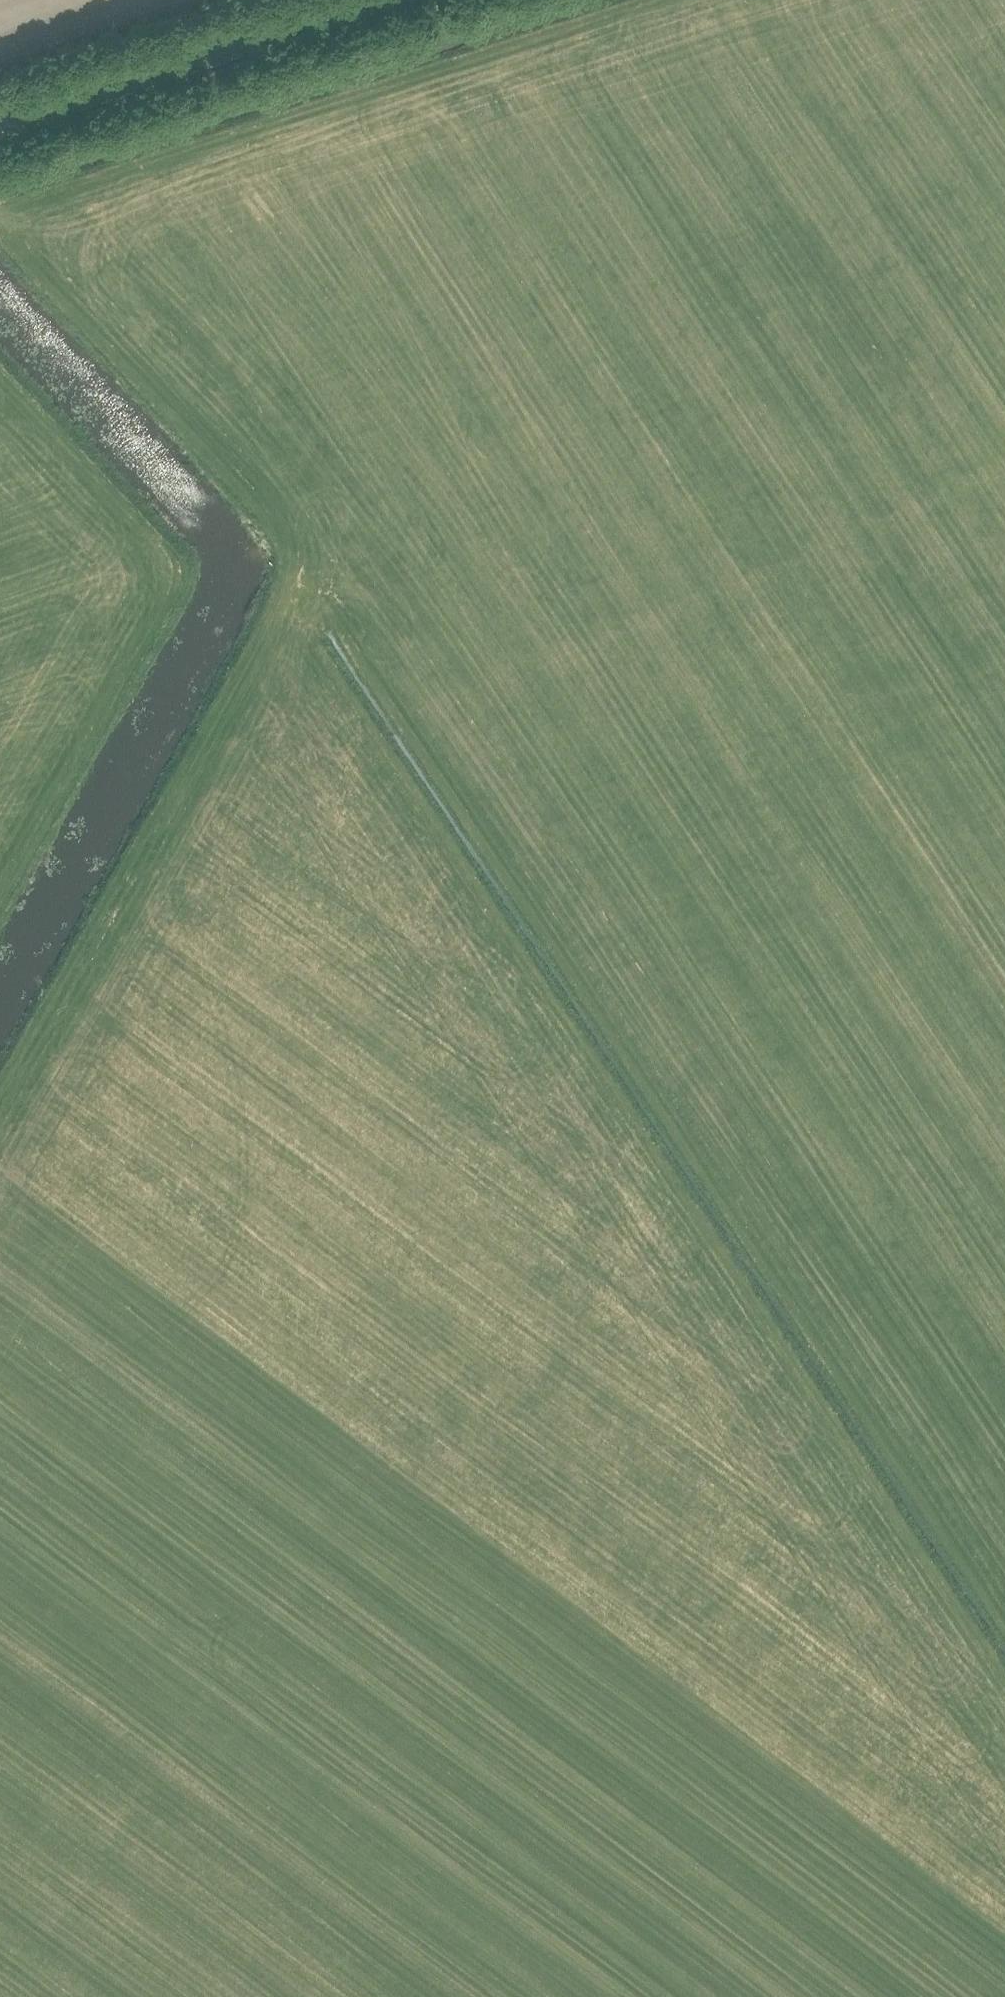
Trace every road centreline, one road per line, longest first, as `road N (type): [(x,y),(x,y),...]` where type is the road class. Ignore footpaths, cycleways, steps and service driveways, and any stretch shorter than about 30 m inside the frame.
road 1 (secondary): [(0,127),(383,0)]

